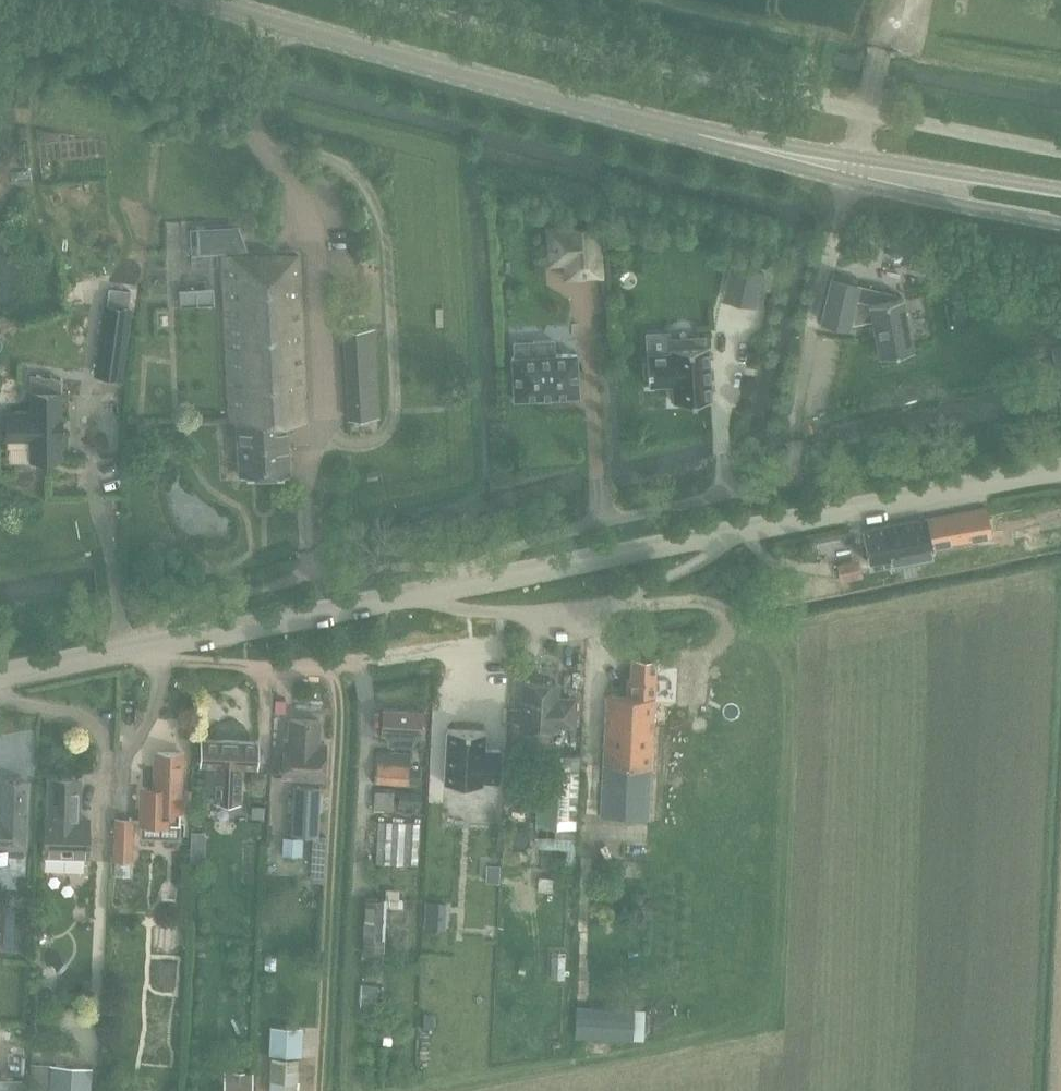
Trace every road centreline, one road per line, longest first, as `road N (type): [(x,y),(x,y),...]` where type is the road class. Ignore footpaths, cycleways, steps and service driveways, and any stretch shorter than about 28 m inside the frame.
road 1 (unclassified): [(0,675),(1060,470)]
road 2 (secondary): [(699,135),(201,0)]
road 3 (secondary): [(699,135),(884,189),(1060,224)]
road 4 (secondary): [(1060,190),(699,135)]
road 5 (track): [(602,605),(710,600),(751,630),(807,638)]

